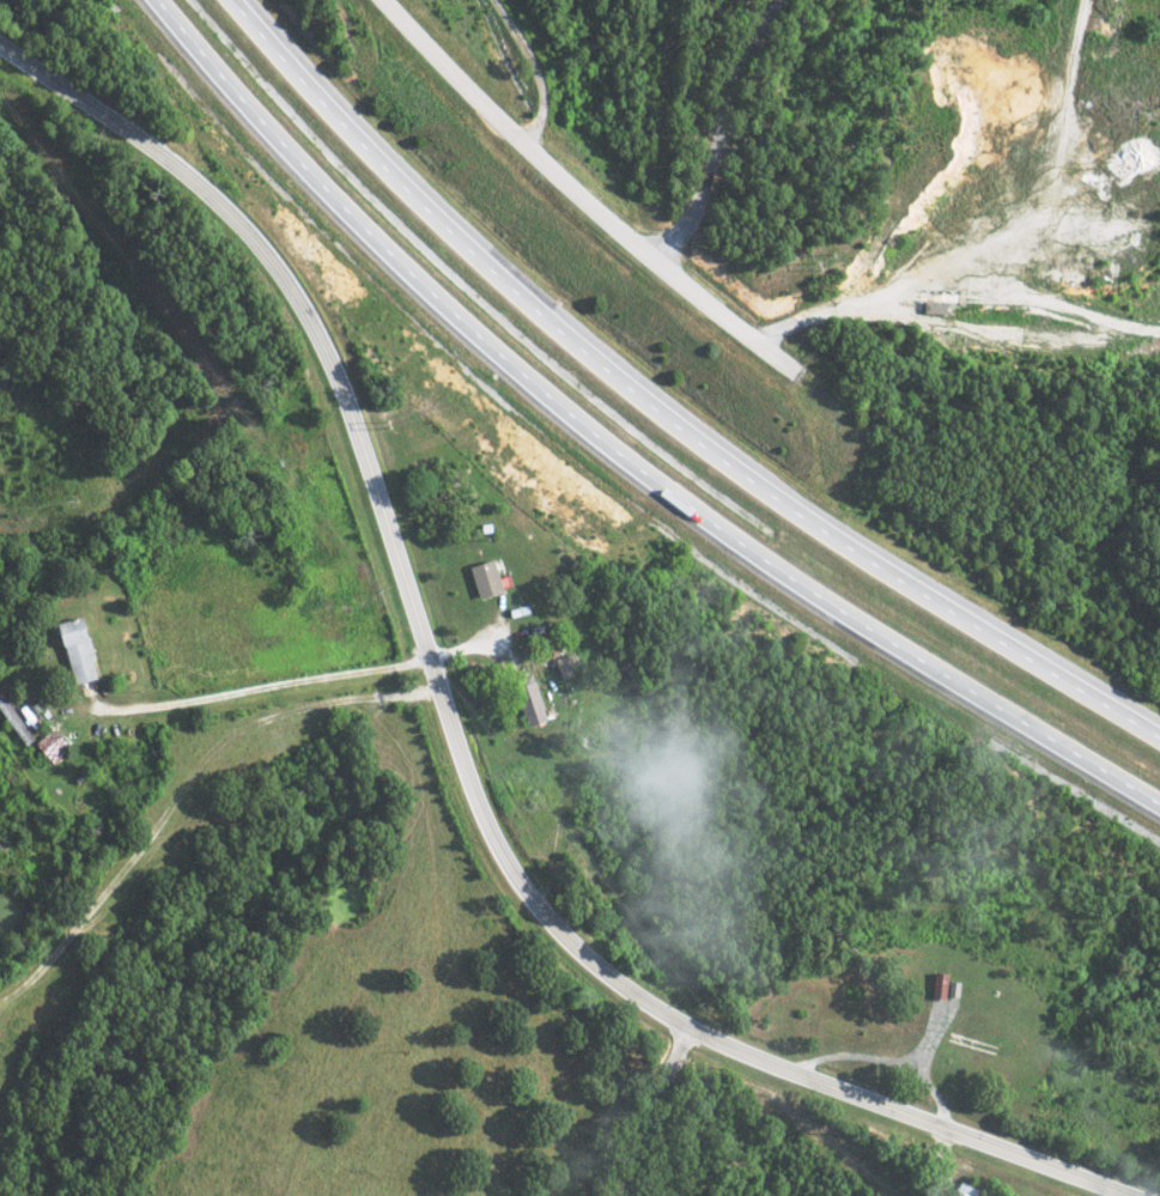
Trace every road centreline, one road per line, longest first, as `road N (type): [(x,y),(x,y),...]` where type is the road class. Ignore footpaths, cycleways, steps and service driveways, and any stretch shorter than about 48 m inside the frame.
road 1 (residential): [(1120,1195),(709,1037),(578,952),(528,898),(492,837),(332,368),(293,296),(244,231),(184,175),(0,47)]
road 2 (trunk): [(158,0),(424,286),(749,552),(1159,802)]
road 3 (trunk): [(1159,740),(810,528),(486,272),(228,0)]
road 4 (residential): [(814,390),(676,273),(680,244),(709,193),(725,117),(757,38),(784,0)]
road 5 (track): [(860,306),(1037,221),(1051,205),(1083,0)]
road 6 (residential): [(676,273),(539,164),(376,0)]
road 7 (track): [(919,273),(1159,329)]
road 8 (residential): [(617,1195),(628,1146),(685,1024)]
road 9 (track): [(520,146),(536,123),(539,81),(492,0)]

